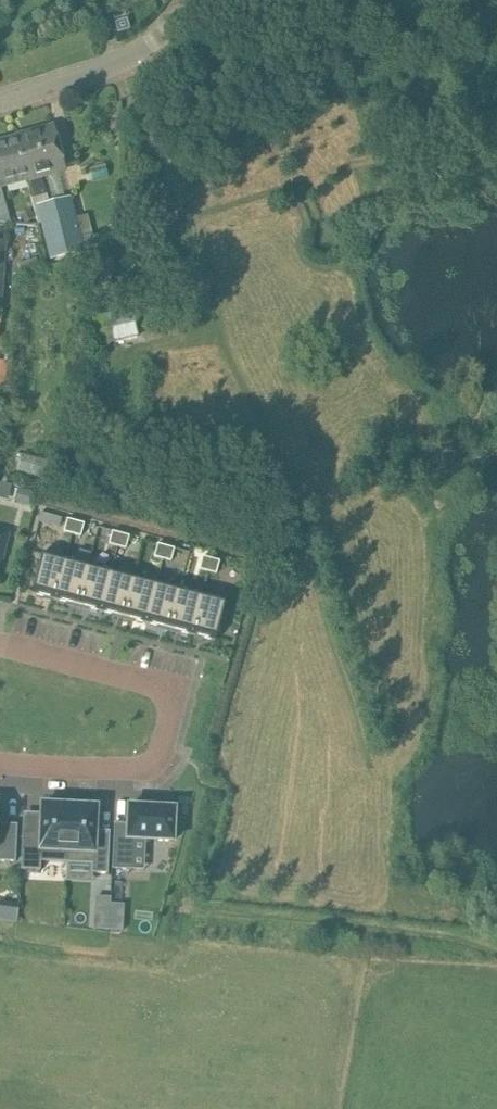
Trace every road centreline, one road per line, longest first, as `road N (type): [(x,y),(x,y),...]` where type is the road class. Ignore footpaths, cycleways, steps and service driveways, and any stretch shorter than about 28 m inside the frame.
road 1 (residential): [(0,643),(156,683),(171,719),(161,755),(147,767),(0,765)]
road 2 (residential): [(0,99),(160,40),(194,0)]

